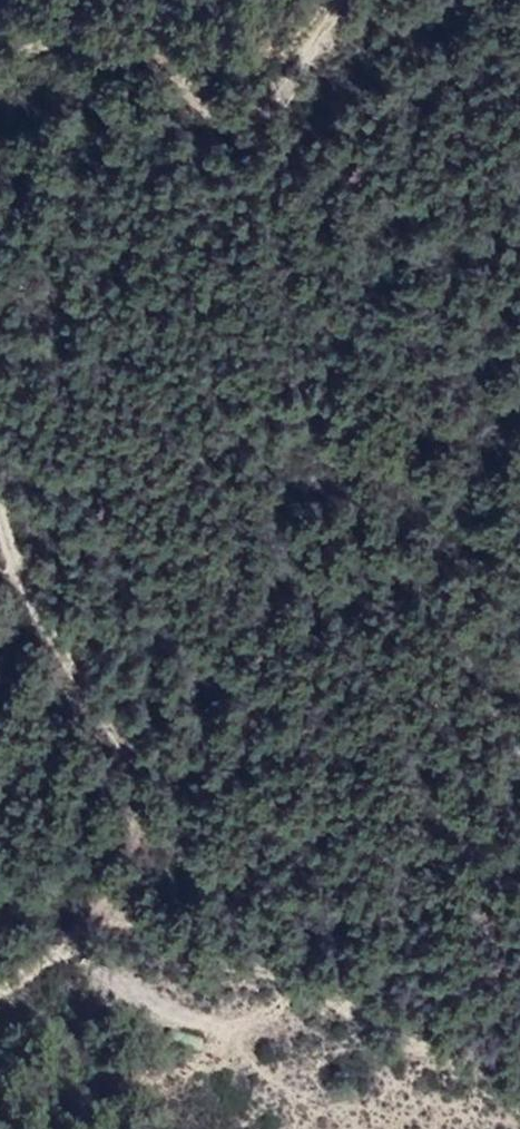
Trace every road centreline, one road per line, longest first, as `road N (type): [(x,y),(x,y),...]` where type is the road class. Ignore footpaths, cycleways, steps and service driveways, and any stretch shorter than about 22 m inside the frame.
road 1 (track): [(0,486),(17,581),(125,774),(127,903),(16,984),(0,981)]
road 2 (track): [(347,0),(307,68),(244,125),(124,24),(8,92),(0,119)]
road 3 (track): [(71,944),(388,1045),(519,1048)]

